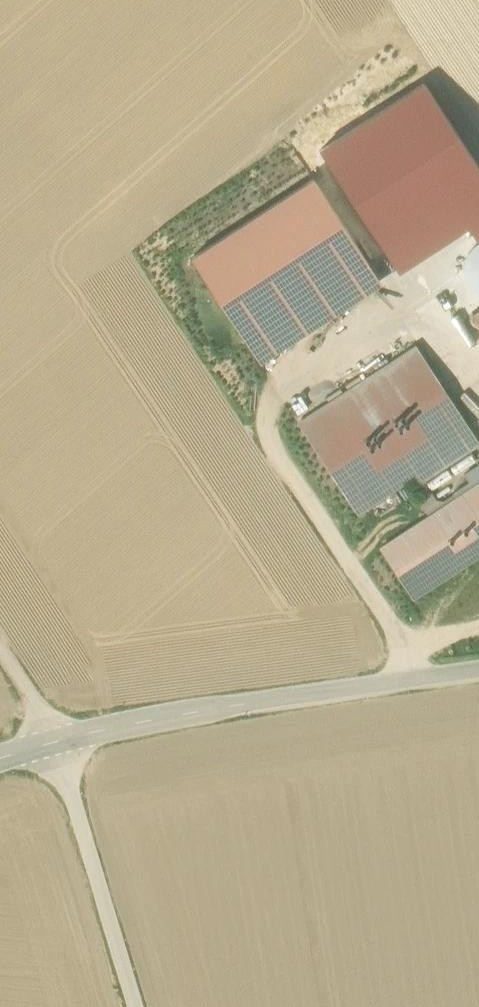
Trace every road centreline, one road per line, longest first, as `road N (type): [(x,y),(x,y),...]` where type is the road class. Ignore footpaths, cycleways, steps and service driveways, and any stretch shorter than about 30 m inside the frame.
road 1 (tertiary): [(478,669),(51,737)]
road 2 (unclassified): [(134,1006),(51,737)]

